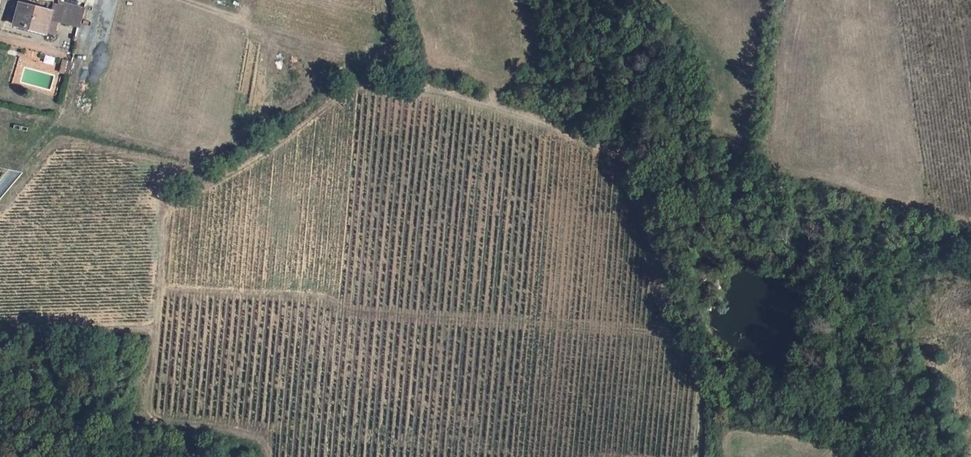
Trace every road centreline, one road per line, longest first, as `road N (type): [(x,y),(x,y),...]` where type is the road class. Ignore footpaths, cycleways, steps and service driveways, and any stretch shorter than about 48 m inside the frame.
road 1 (track): [(870,456),(853,381),(871,279),(913,251),(970,247)]

